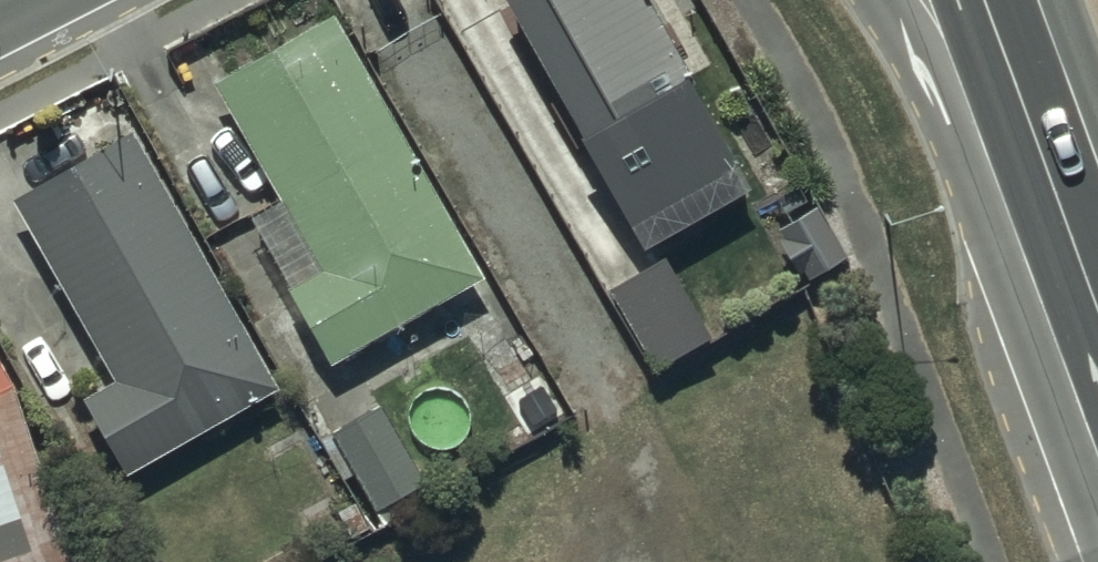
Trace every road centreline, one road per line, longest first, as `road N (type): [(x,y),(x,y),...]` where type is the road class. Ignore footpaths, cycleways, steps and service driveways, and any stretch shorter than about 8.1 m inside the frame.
road 1 (trunk): [(1097,524),(943,94),(889,0)]
road 2 (trunk): [(1097,259),(998,0)]

